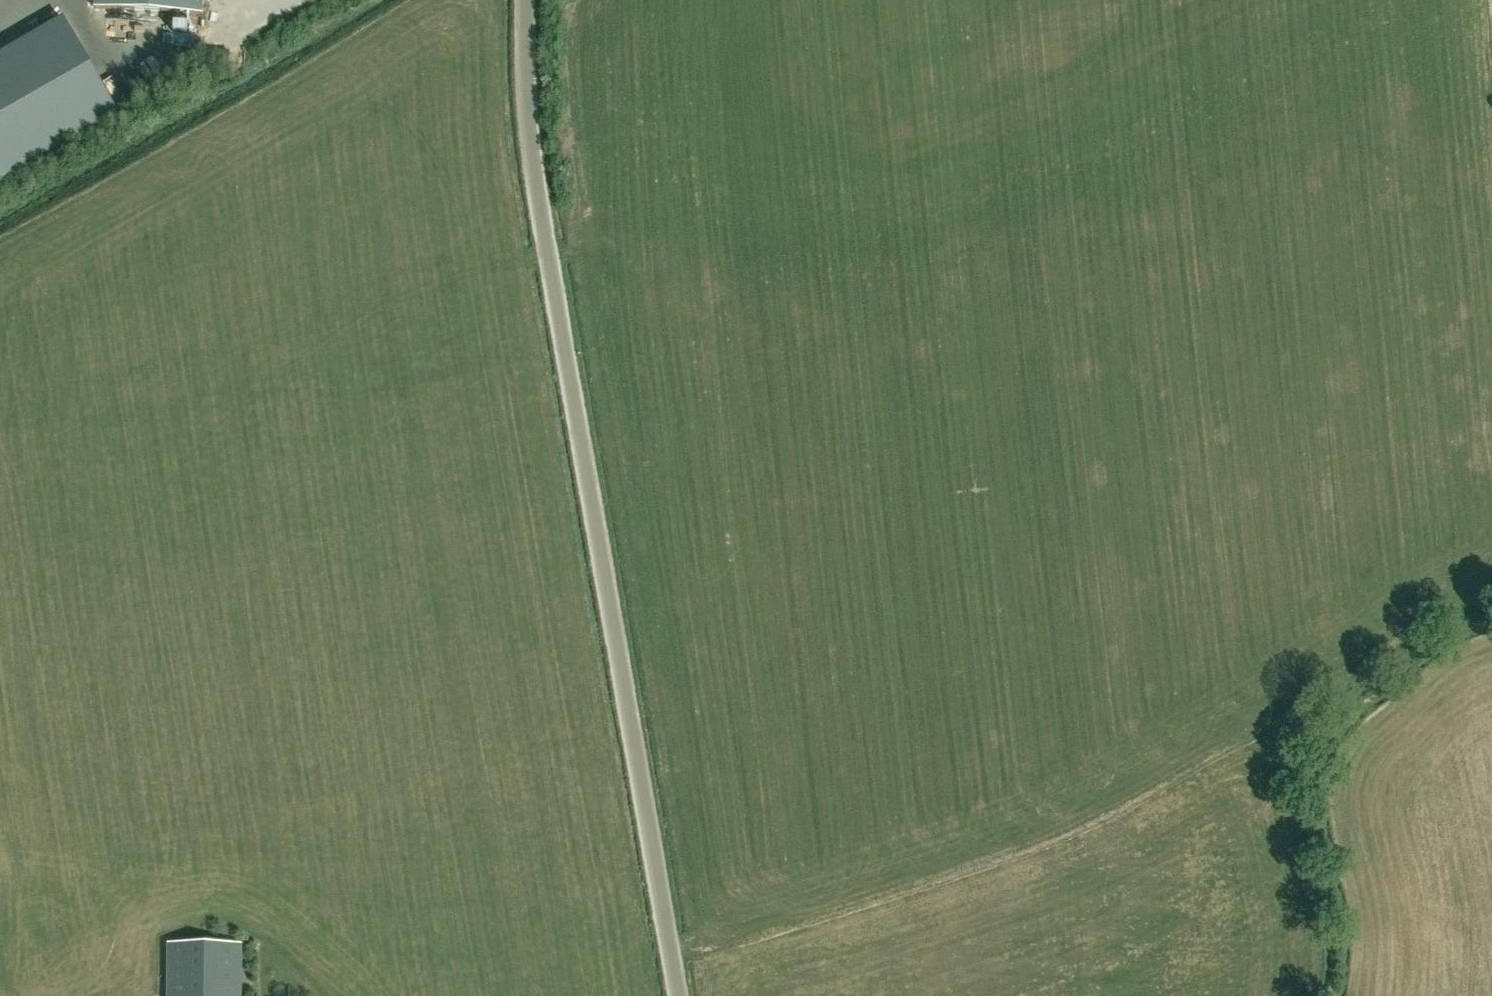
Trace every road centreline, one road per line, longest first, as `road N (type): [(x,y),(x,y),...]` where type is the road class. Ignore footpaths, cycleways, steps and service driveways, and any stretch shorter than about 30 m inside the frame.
road 1 (unclassified): [(680,995),(532,151),(530,0)]

